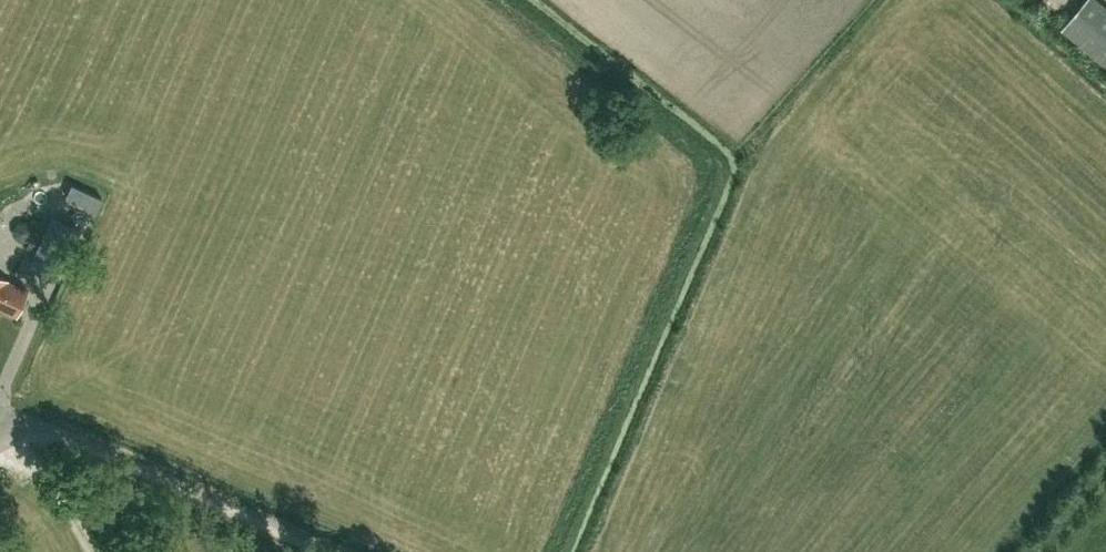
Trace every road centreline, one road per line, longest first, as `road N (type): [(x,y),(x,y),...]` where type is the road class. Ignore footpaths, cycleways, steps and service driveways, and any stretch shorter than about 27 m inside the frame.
road 1 (track): [(30,434),(61,438),(317,551)]

